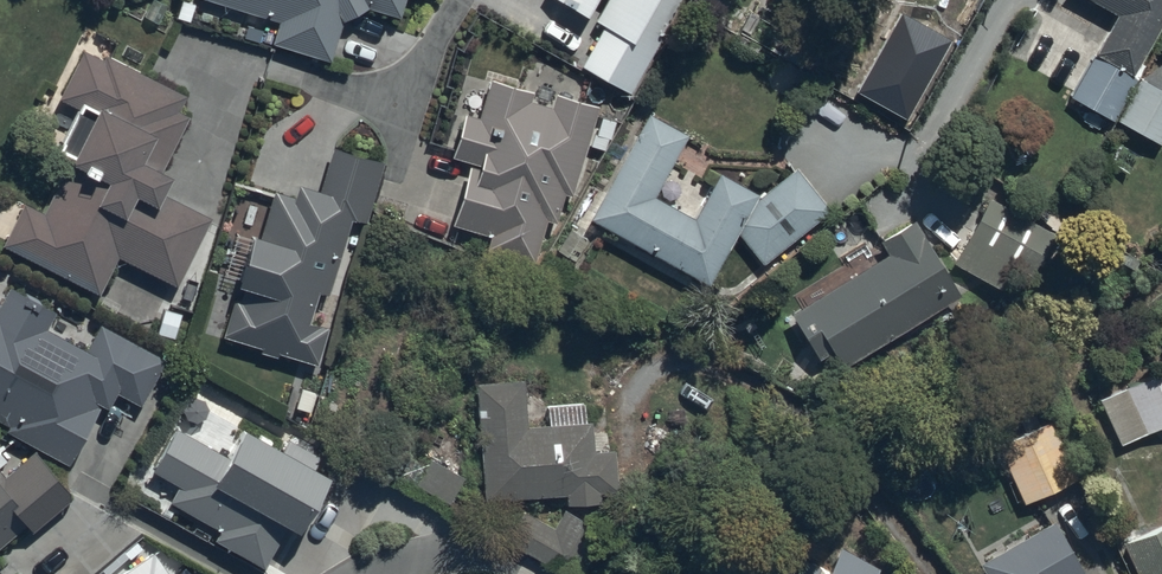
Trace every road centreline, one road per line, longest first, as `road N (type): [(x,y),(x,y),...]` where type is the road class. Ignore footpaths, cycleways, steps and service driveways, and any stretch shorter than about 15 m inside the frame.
road 1 (residential): [(532,573),(486,552),(449,549),(359,573)]

